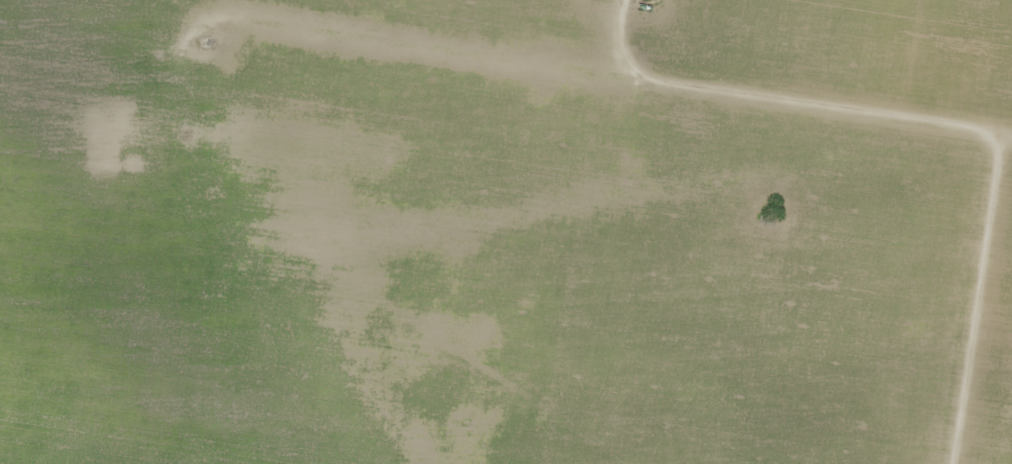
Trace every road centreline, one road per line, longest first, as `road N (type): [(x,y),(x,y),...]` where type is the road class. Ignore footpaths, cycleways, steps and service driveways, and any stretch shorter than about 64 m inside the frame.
road 1 (residential): [(934,463),(962,268),(962,168),(924,135),(663,73),(264,20)]
road 2 (residential): [(1011,157),(290,259),(248,233),(221,151)]

